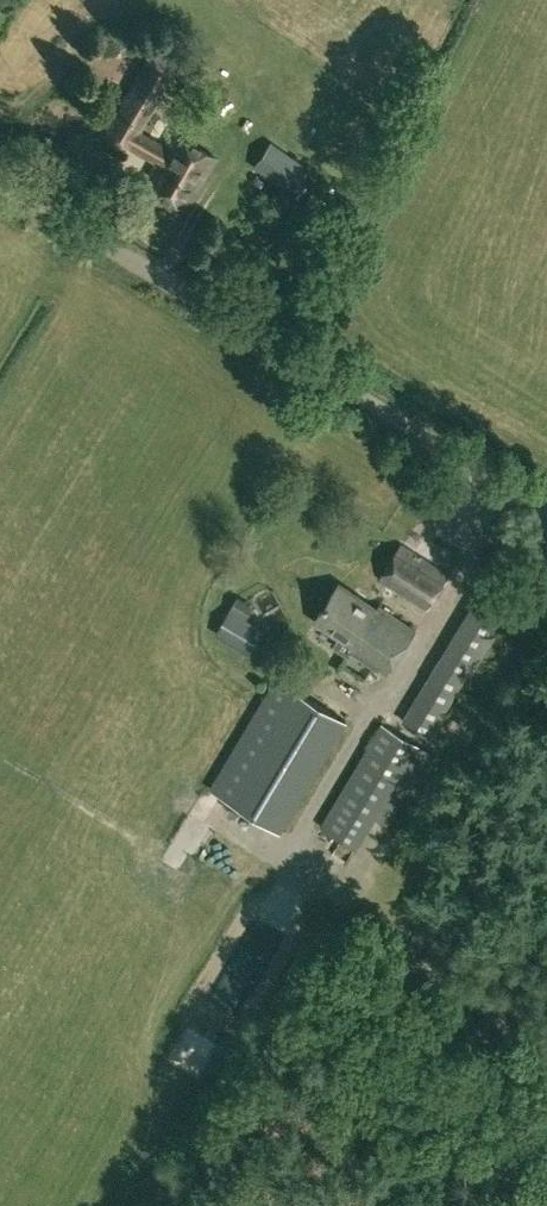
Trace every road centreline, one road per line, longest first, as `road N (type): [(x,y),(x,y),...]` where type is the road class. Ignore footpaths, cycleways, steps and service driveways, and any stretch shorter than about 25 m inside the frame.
road 1 (unclassified): [(546,502),(483,476),(0,187)]

